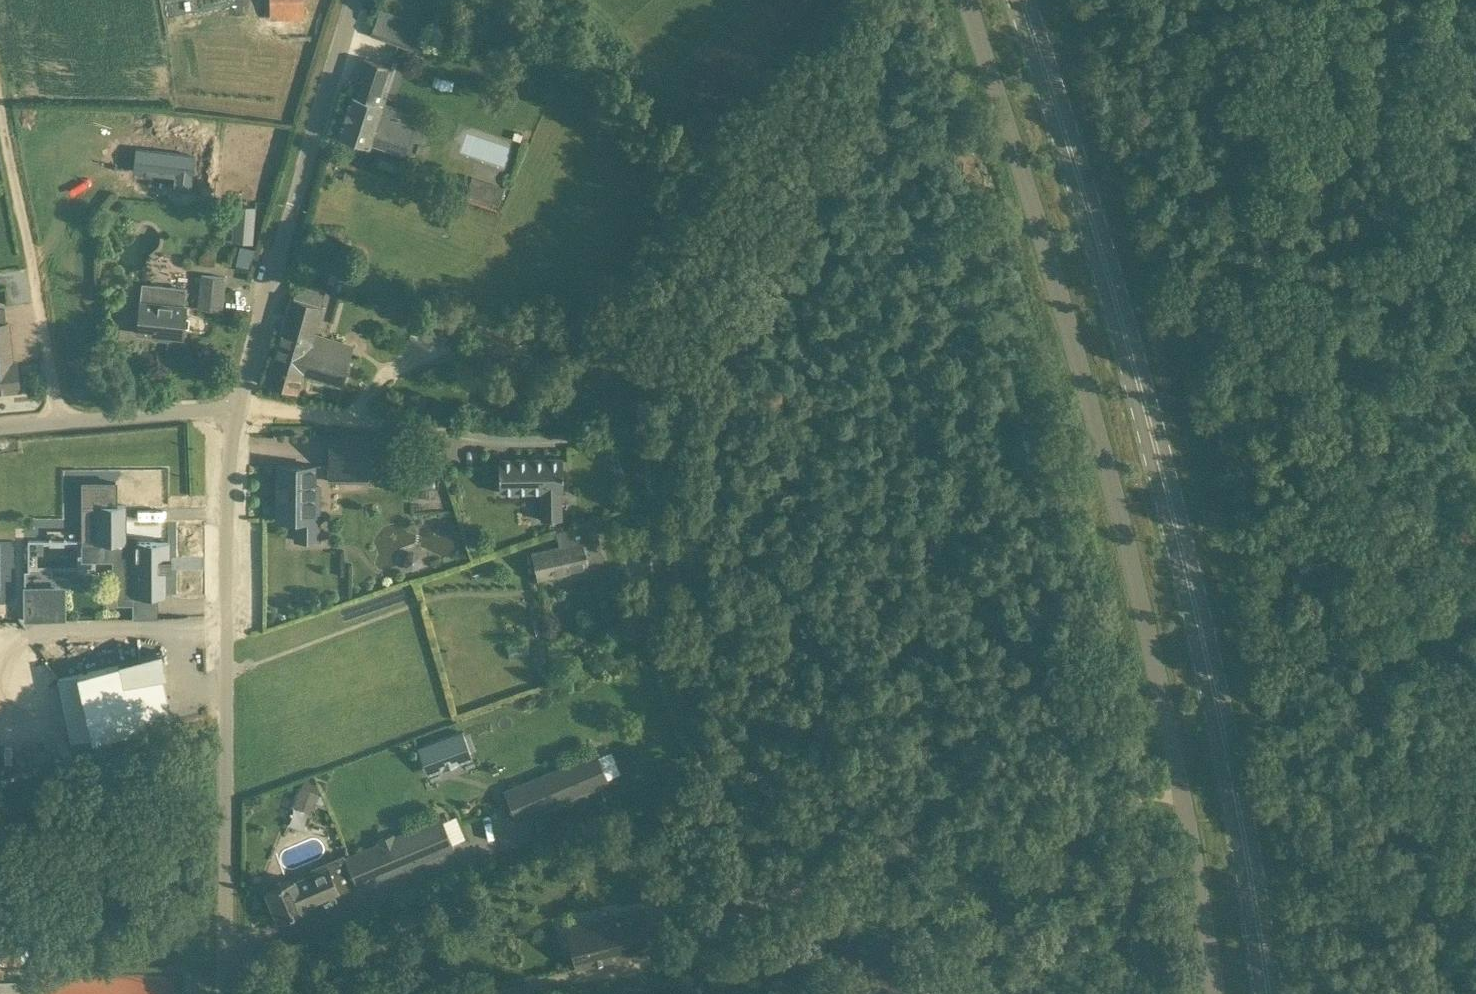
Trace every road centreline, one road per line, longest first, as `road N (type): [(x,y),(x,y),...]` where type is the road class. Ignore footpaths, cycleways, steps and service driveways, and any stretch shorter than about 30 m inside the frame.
road 1 (primary): [(1267,993),(1240,815),(1189,580),(1131,352),(1020,0)]
road 2 (unclassified): [(240,414),(650,442),(662,453),(666,600),(684,716),(755,908)]
road 3 (unclassified): [(1185,825),(1139,592),(1081,368),(964,0)]
road 4 (unclassified): [(227,993),(230,476),(240,414)]
road 5 (track): [(656,448),(890,0)]
road 6 (track): [(1178,788),(899,847),(755,908)]
road 7 (track): [(755,908),(652,966),(511,993)]
road 8 (track): [(1475,989),(1397,897),(1301,844)]
road 9 (unclassified): [(240,414),(293,205)]
road 10 (unclassified): [(357,0),(293,205)]
road 11 (unclassified): [(62,418),(240,414)]
road 12 (unclassified): [(29,244),(62,418)]
road 13 (unclassified): [(1185,825),(1215,993)]
road 14 (track): [(29,244),(0,93)]

